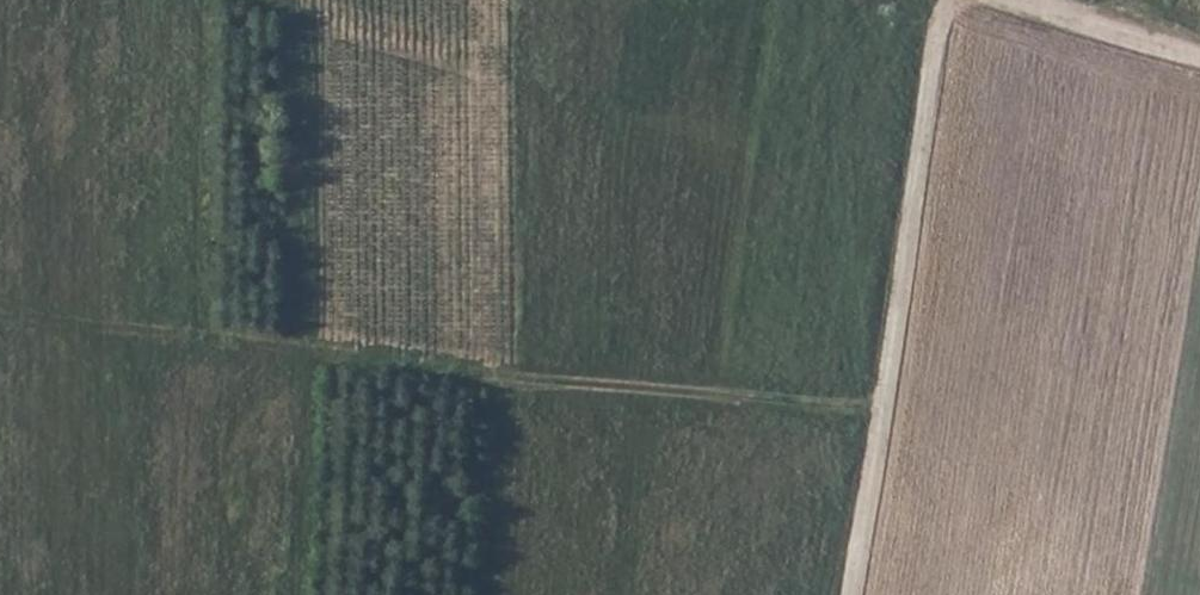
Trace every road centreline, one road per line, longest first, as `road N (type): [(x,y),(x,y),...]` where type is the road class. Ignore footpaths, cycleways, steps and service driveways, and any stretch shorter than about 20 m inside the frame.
road 1 (track): [(0,316),(877,407)]
road 2 (track): [(278,0),(739,143),(764,0)]
road 3 (track): [(848,594),(935,40),(955,0)]
road 4 (track): [(1007,0),(1120,45),(1199,65)]

